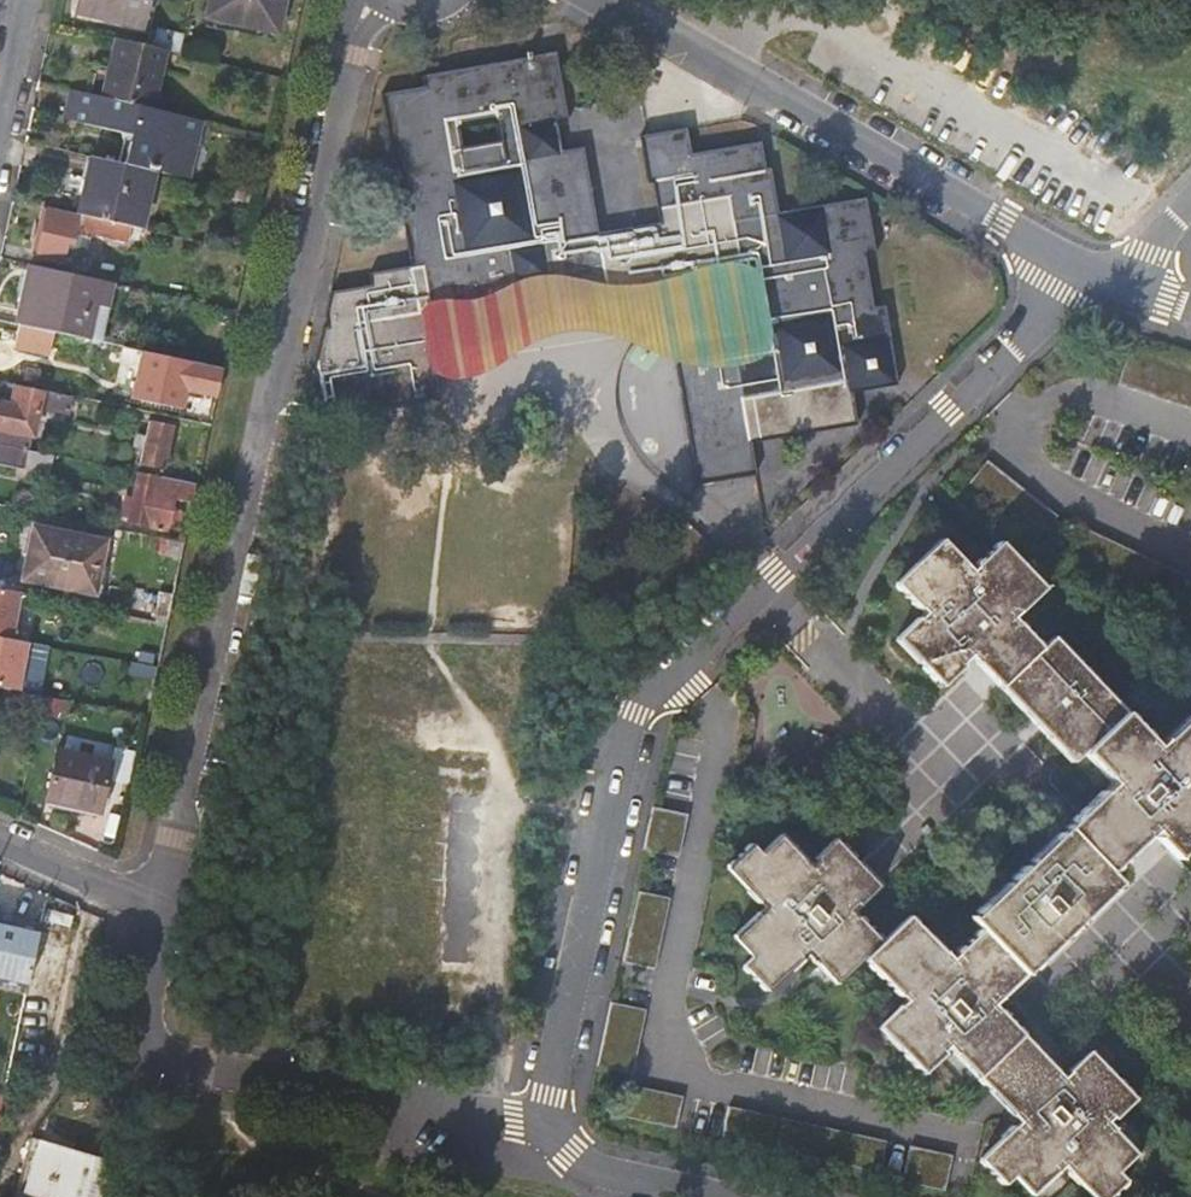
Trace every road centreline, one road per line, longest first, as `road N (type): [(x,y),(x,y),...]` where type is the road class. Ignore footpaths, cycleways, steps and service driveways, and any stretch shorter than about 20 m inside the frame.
road 1 (residential): [(543,1130),(624,738),(636,713),(1015,347),(1053,256)]
road 2 (residential): [(154,899),(165,893),(175,859),(351,53),(364,20),(383,0)]
road 3 (residential): [(543,1130),(200,1075),(154,899)]
road 4 (residential): [(1053,256),(602,0)]
road 5 (residential): [(730,1196),(613,1173),(543,1130)]
road 6 (residential): [(0,839),(154,899)]
road 7 (residential): [(26,0),(0,120)]

